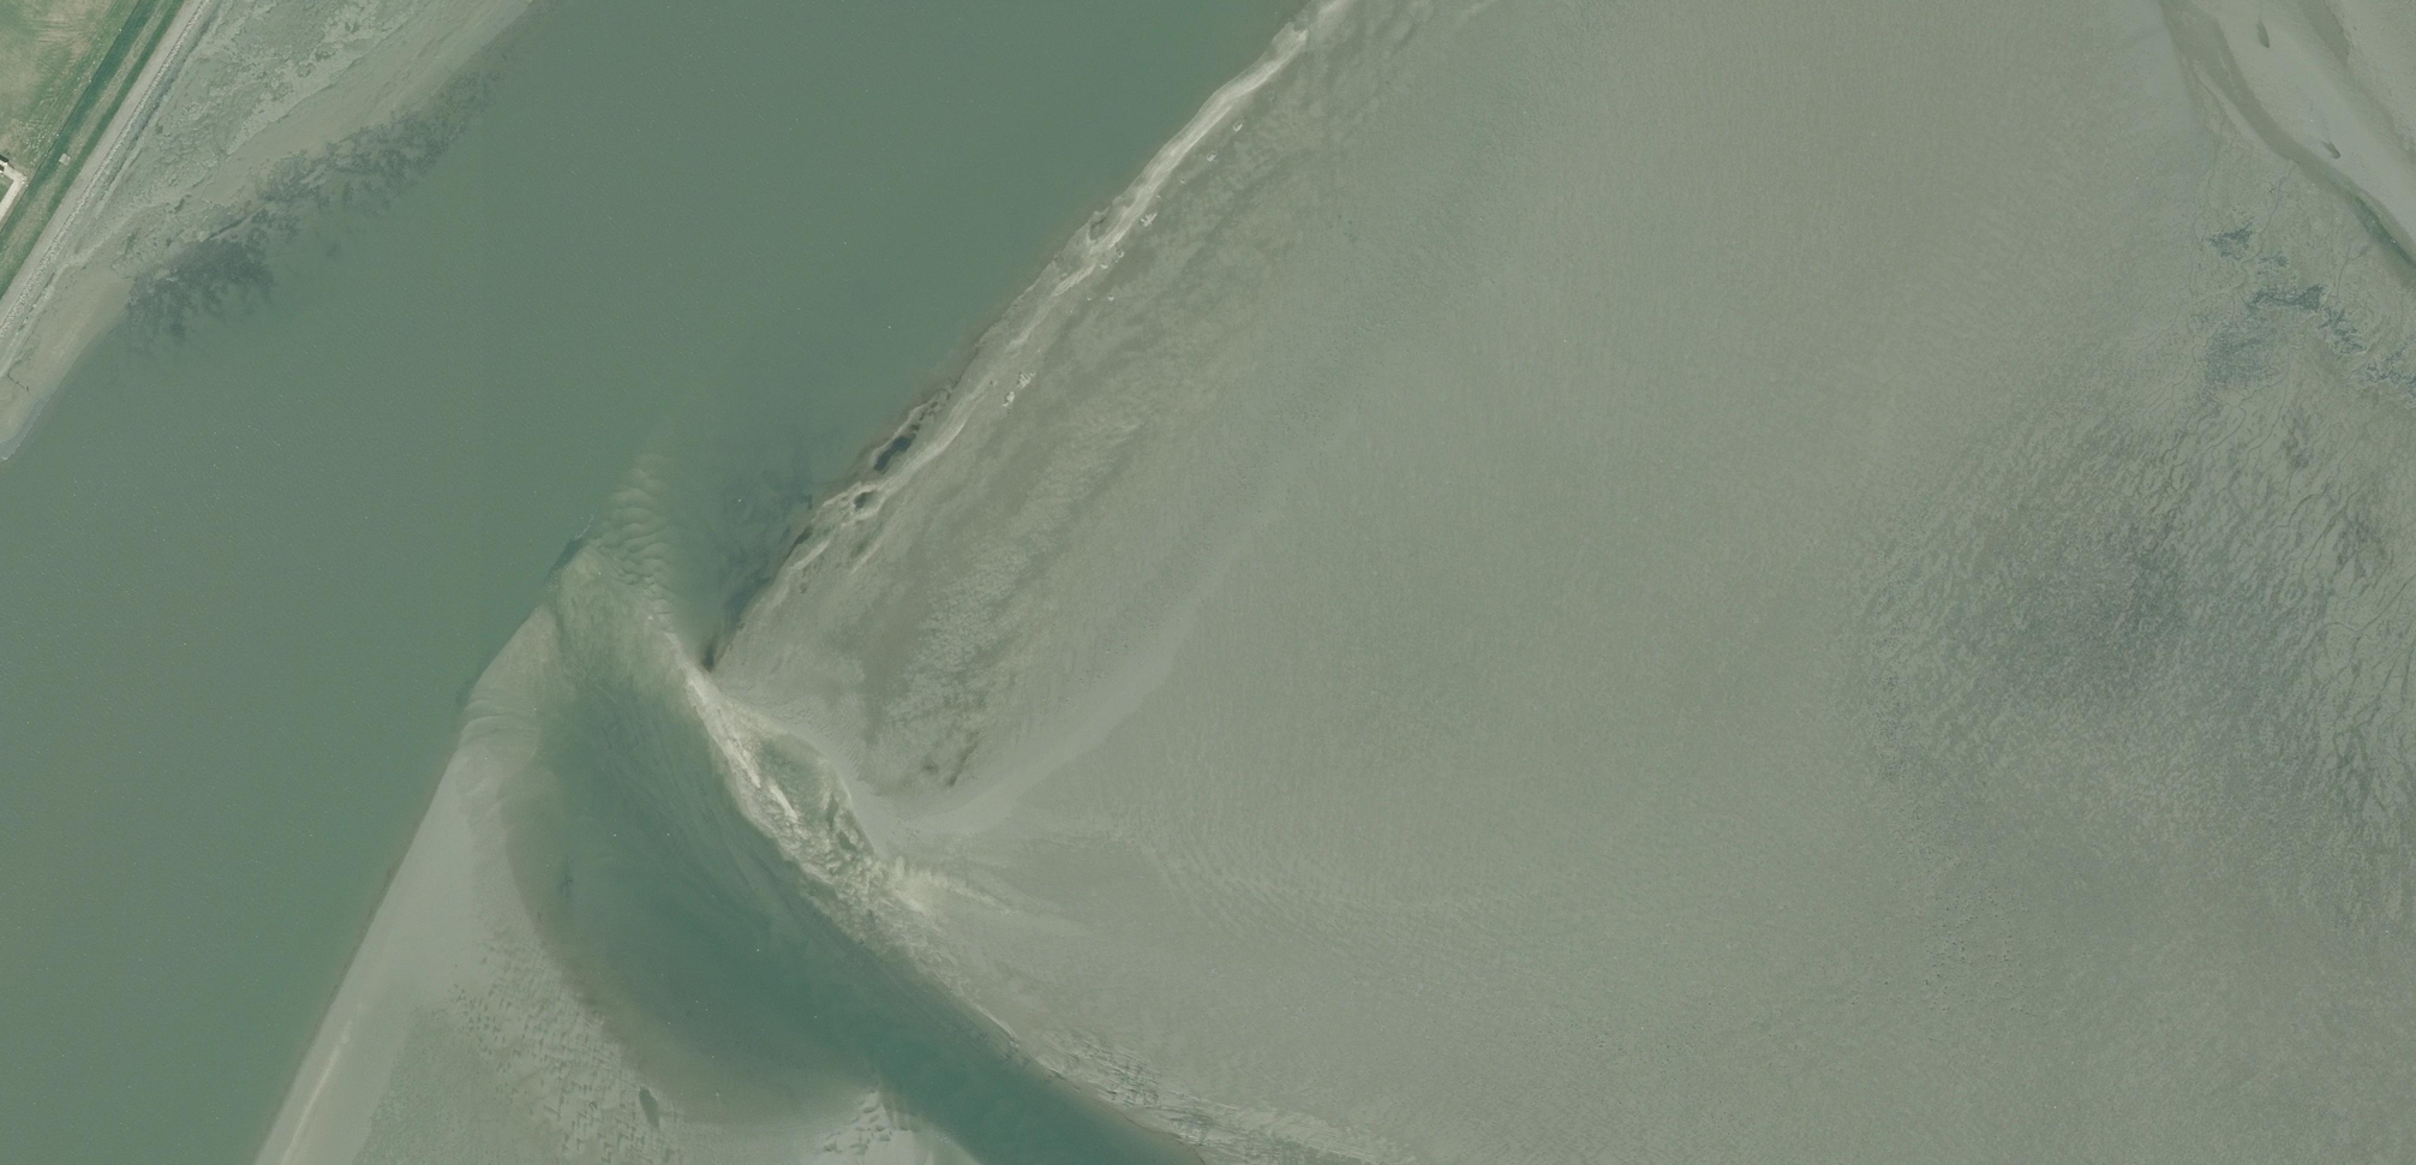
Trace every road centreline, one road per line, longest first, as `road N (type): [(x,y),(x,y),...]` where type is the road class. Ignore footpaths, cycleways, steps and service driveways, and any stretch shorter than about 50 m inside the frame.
road 1 (track): [(0,267),(167,0)]

